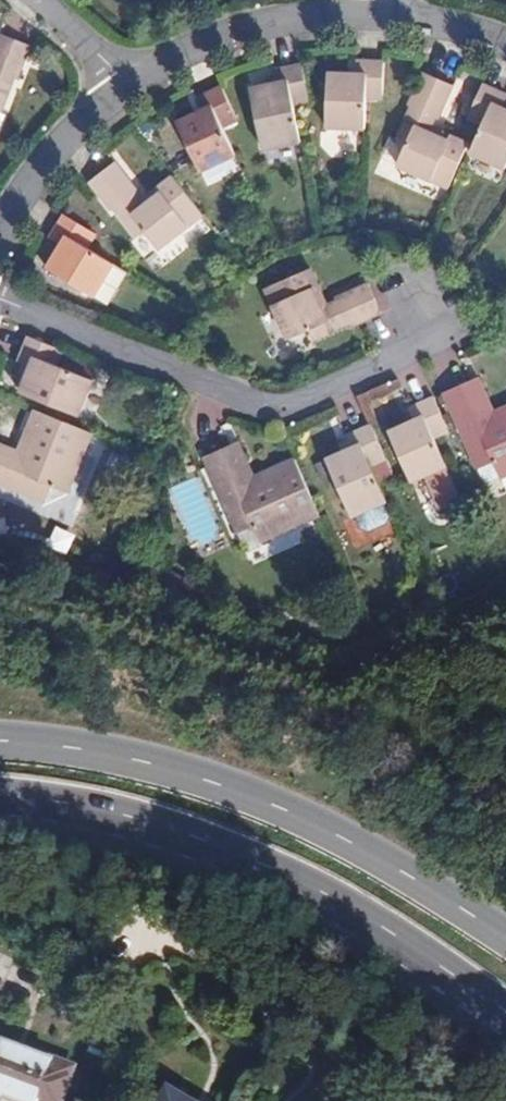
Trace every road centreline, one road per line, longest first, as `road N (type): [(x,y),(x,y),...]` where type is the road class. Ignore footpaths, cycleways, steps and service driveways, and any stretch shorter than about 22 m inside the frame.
road 1 (primary): [(0,796),(145,814),(318,890),(505,1015)]
road 2 (primary): [(505,935),(339,832),(158,763),(0,735)]
road 3 (residential): [(0,297),(265,405),(298,401),(416,349),(428,325)]
road 4 (residential): [(124,92),(169,64),(270,28),(376,20)]
road 5 (residential): [(0,235),(51,159),(124,92)]
road 6 (residential): [(376,20),(434,24),(505,46)]
road 7 (residential): [(120,919),(0,877)]
road 8 (residential): [(38,0),(124,92)]

